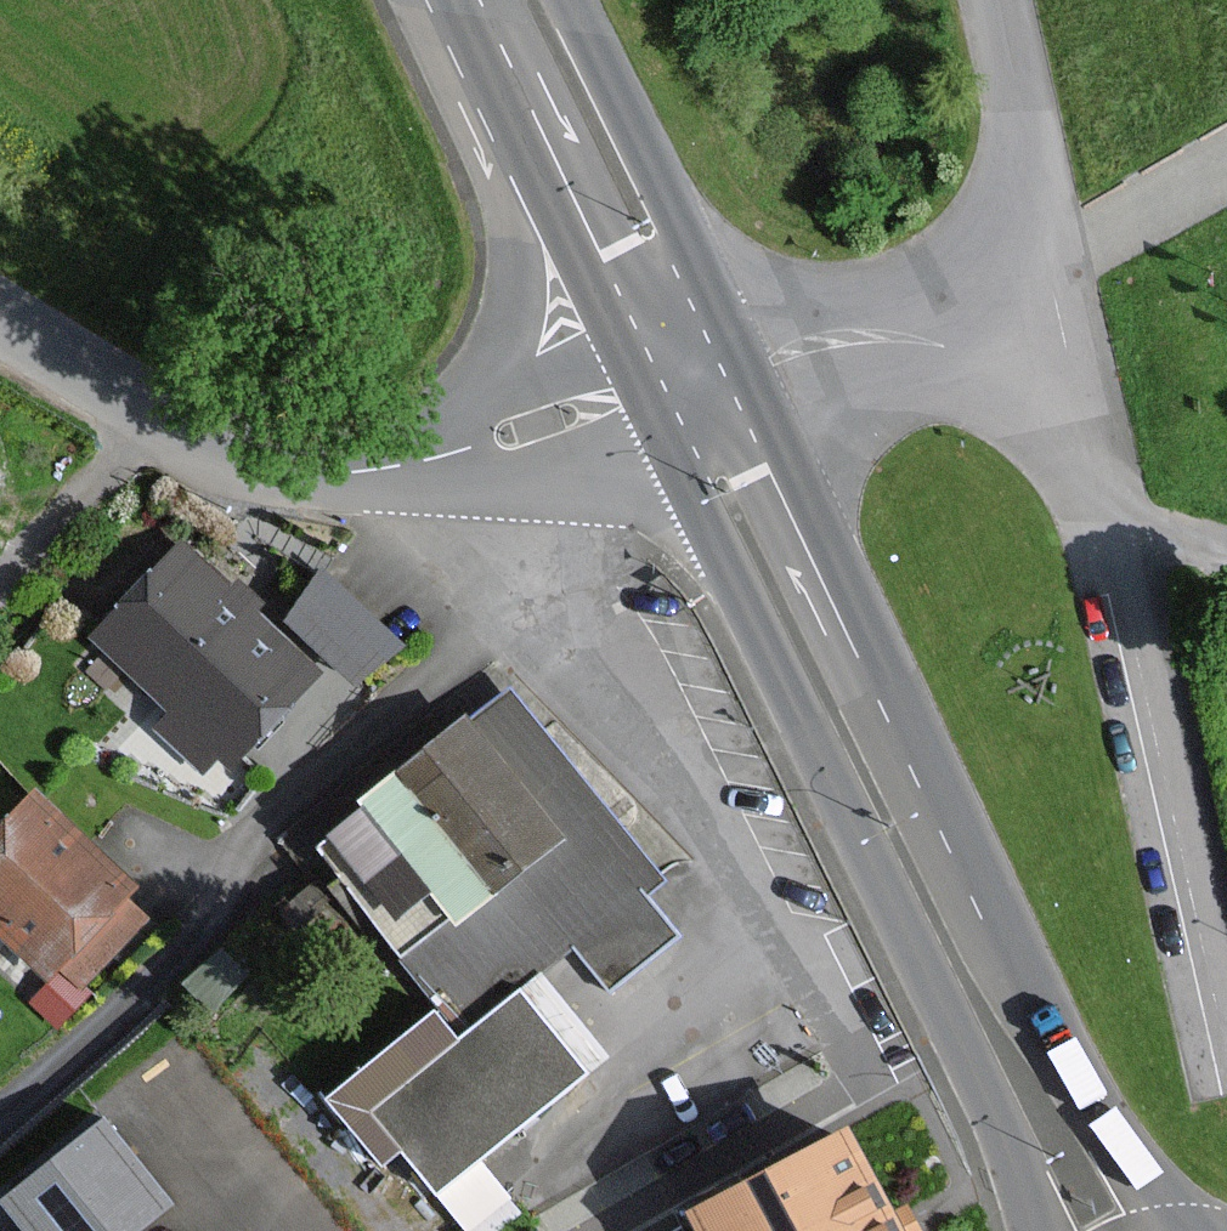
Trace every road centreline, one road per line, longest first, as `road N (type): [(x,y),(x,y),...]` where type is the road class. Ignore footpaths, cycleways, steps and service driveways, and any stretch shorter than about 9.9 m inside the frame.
road 1 (unclassified): [(425,0),(432,40),(511,244),(511,308),(487,364),(464,384),(306,468)]
road 2 (primary): [(713,441),(925,889)]
road 3 (unclassified): [(1226,1020),(1119,542)]
road 4 (primary): [(1204,1230),(1149,1184),(1096,1121),(925,889)]
road 5 (unclassified): [(306,468),(359,476),(573,475),(713,441)]
road 6 (unclassified): [(660,333),(306,468)]
road 7 (primary): [(501,0),(660,333)]
road 8 (primary): [(925,889),(1009,1106),(1045,1230)]
road 9 (unclassified): [(1027,266),(686,386)]
road 10 (unclassified): [(306,468),(226,455),(0,320)]
road 11 (residential): [(1119,542),(1027,266)]
road 12 (unclassified): [(994,0),(1027,266)]

